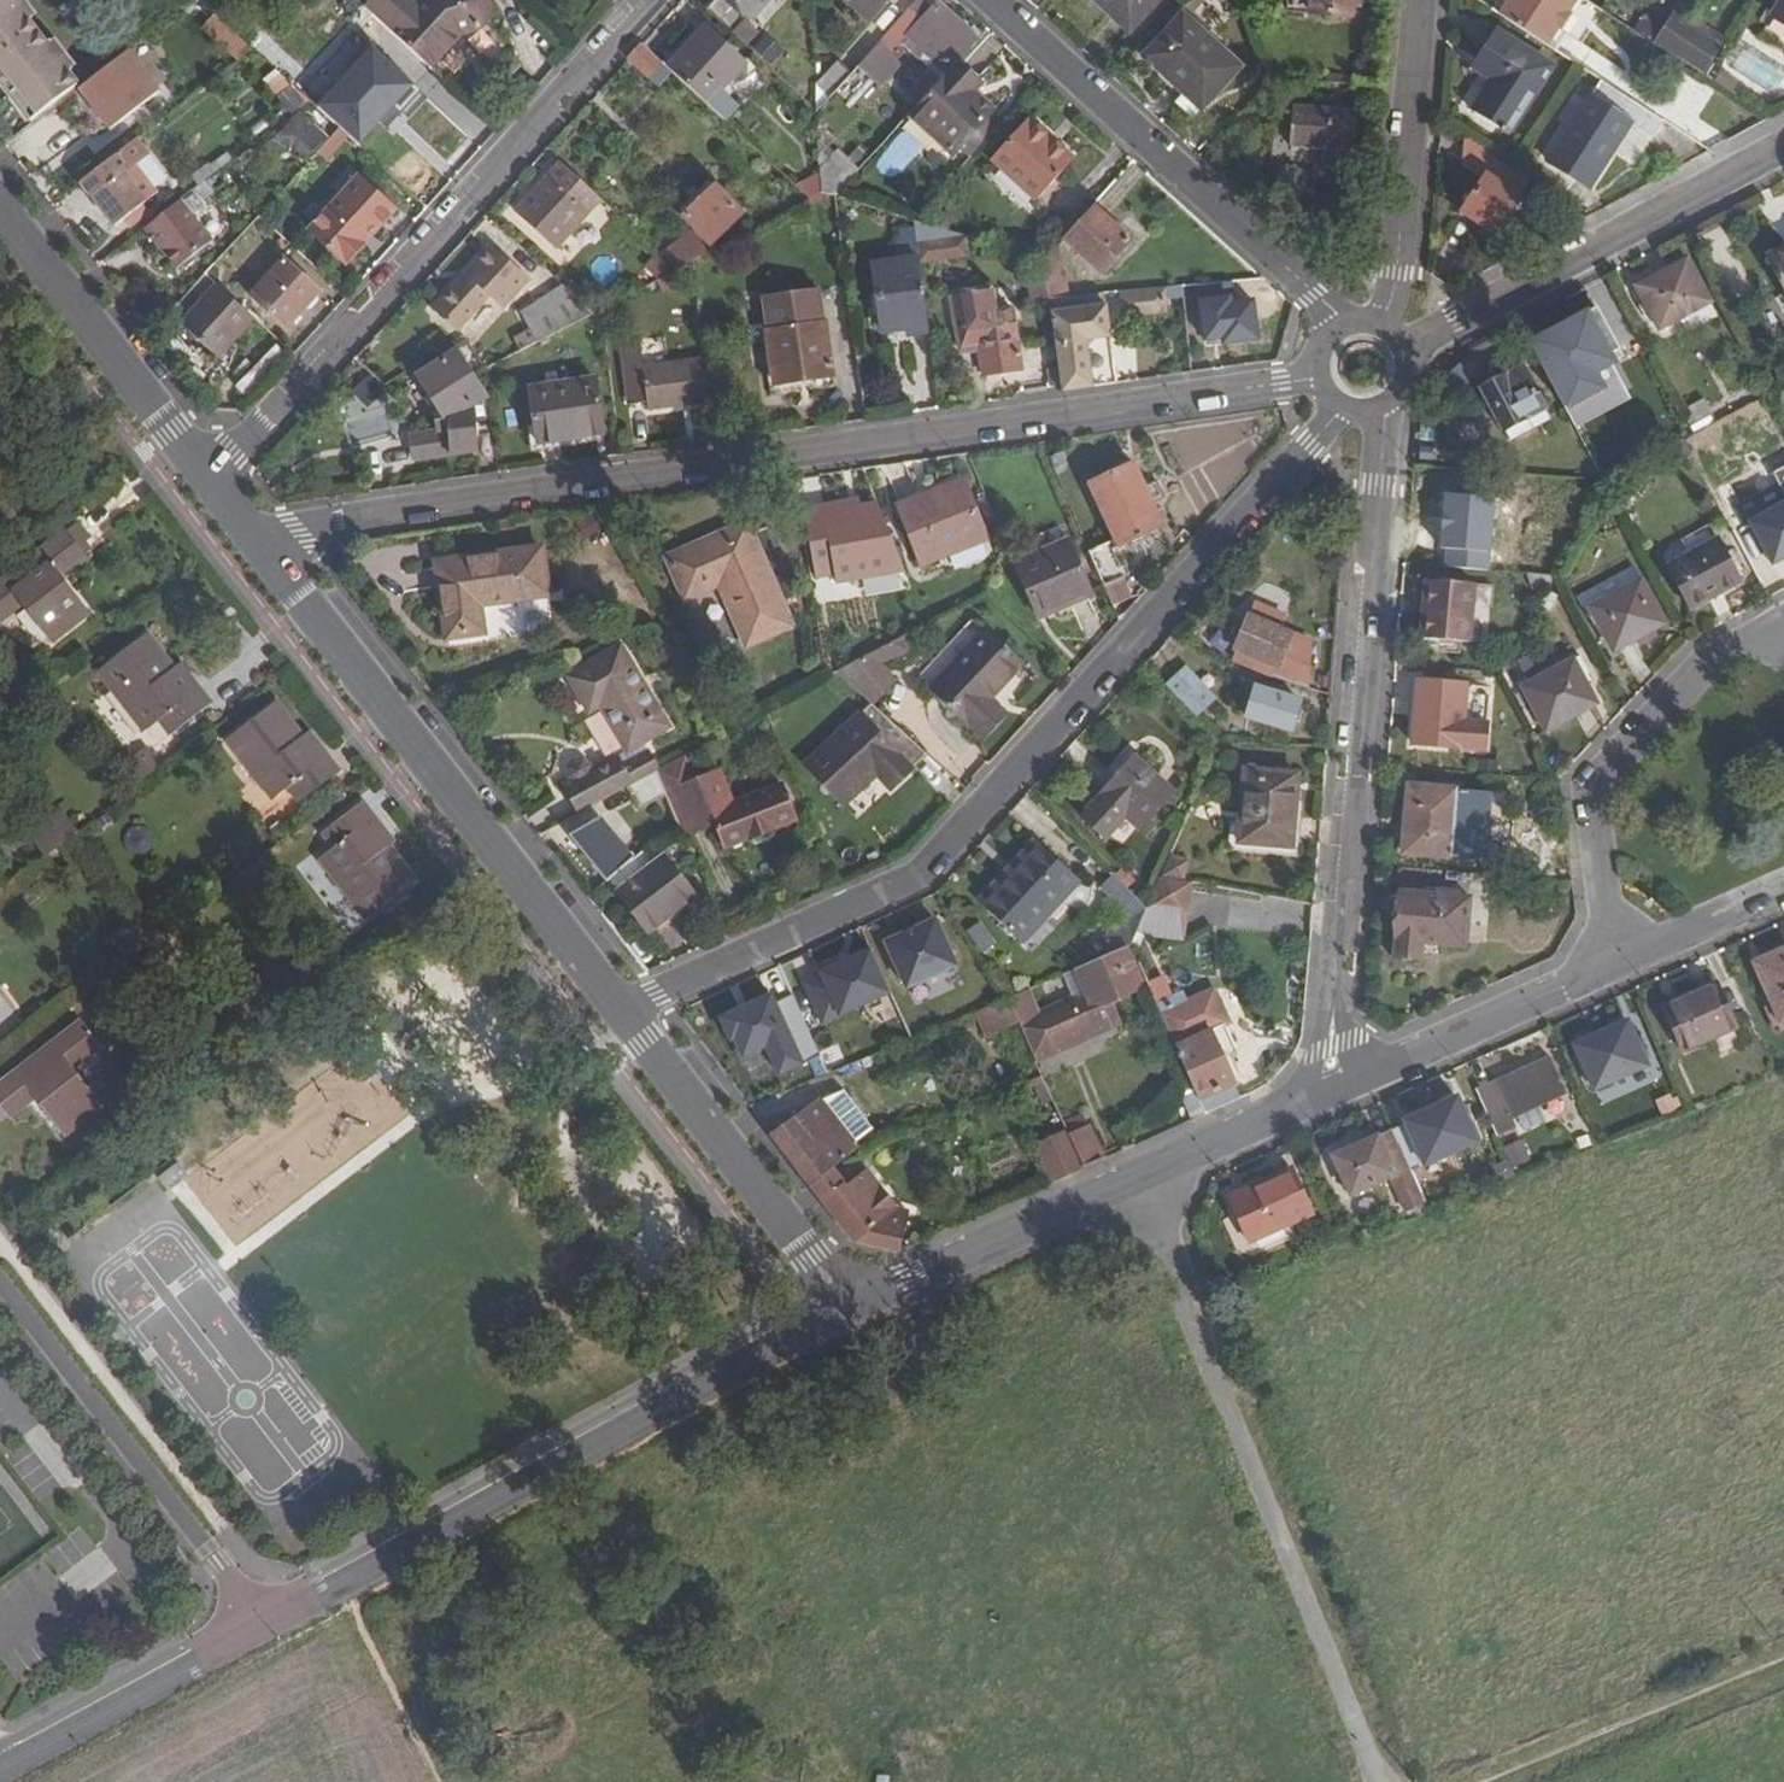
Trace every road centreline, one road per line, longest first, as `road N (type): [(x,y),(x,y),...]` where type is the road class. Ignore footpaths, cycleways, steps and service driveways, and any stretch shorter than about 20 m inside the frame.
road 1 (residential): [(275,558),(302,538),(1323,383)]
road 2 (residential): [(627,1012),(907,885),(1344,406)]
road 3 (residential): [(1390,404),(1329,1048),(1333,1092)]
road 4 (tertiary): [(851,1302),(262,1624)]
road 5 (residential): [(223,490),(654,0)]
road 6 (track): [(1374,1781),(1133,1188)]
road 7 (tertiary): [(275,558),(627,1012)]
road 8 (residential): [(851,1302),(1133,1188),(1333,1092)]
road 9 (residential): [(1342,326),(1320,295),(990,0)]
road 10 (residential): [(1783,619),(1700,671),(1585,800),(1587,840),(1621,963)]
road 11 (residential): [(0,1275),(262,1624)]
road 12 (residential): [(1409,351),(1783,149)]
road 13 (tertiary): [(627,1012),(851,1302)]
road 14 (tertiary): [(0,202),(223,490)]
road 15 (track): [(1783,1652),(1477,1781)]
road 16 (residential): [(1389,327),(1402,281),(1424,0)]
road 17 (residential): [(1333,1092),(1621,963)]
road 18 (tertiary): [(262,1624),(0,1768)]
road 19 (residential): [(1621,963),(1783,891)]

